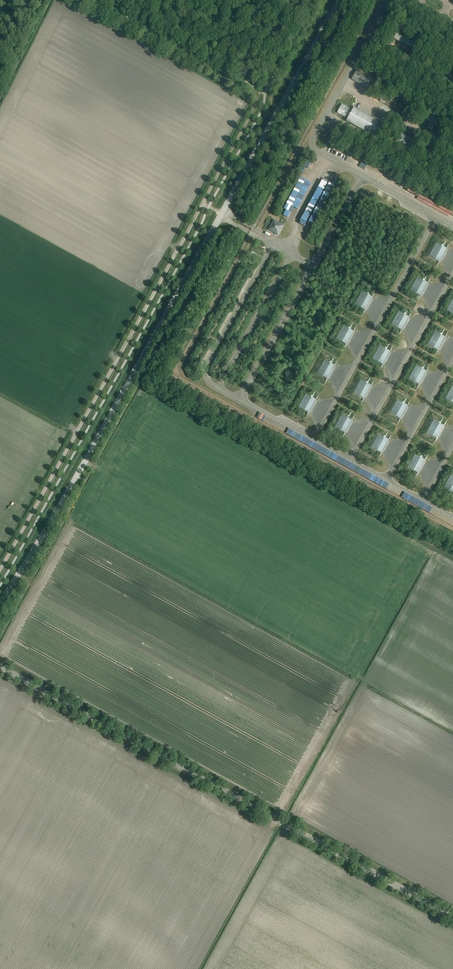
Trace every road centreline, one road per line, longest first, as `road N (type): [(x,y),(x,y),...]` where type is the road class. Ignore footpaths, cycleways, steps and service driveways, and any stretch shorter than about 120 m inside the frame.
road 1 (tertiary): [(0,602),(340,0)]
road 2 (track): [(0,569),(256,95)]
road 3 (unclassified): [(452,917),(0,667)]
road 4 (track): [(92,0),(256,95)]

